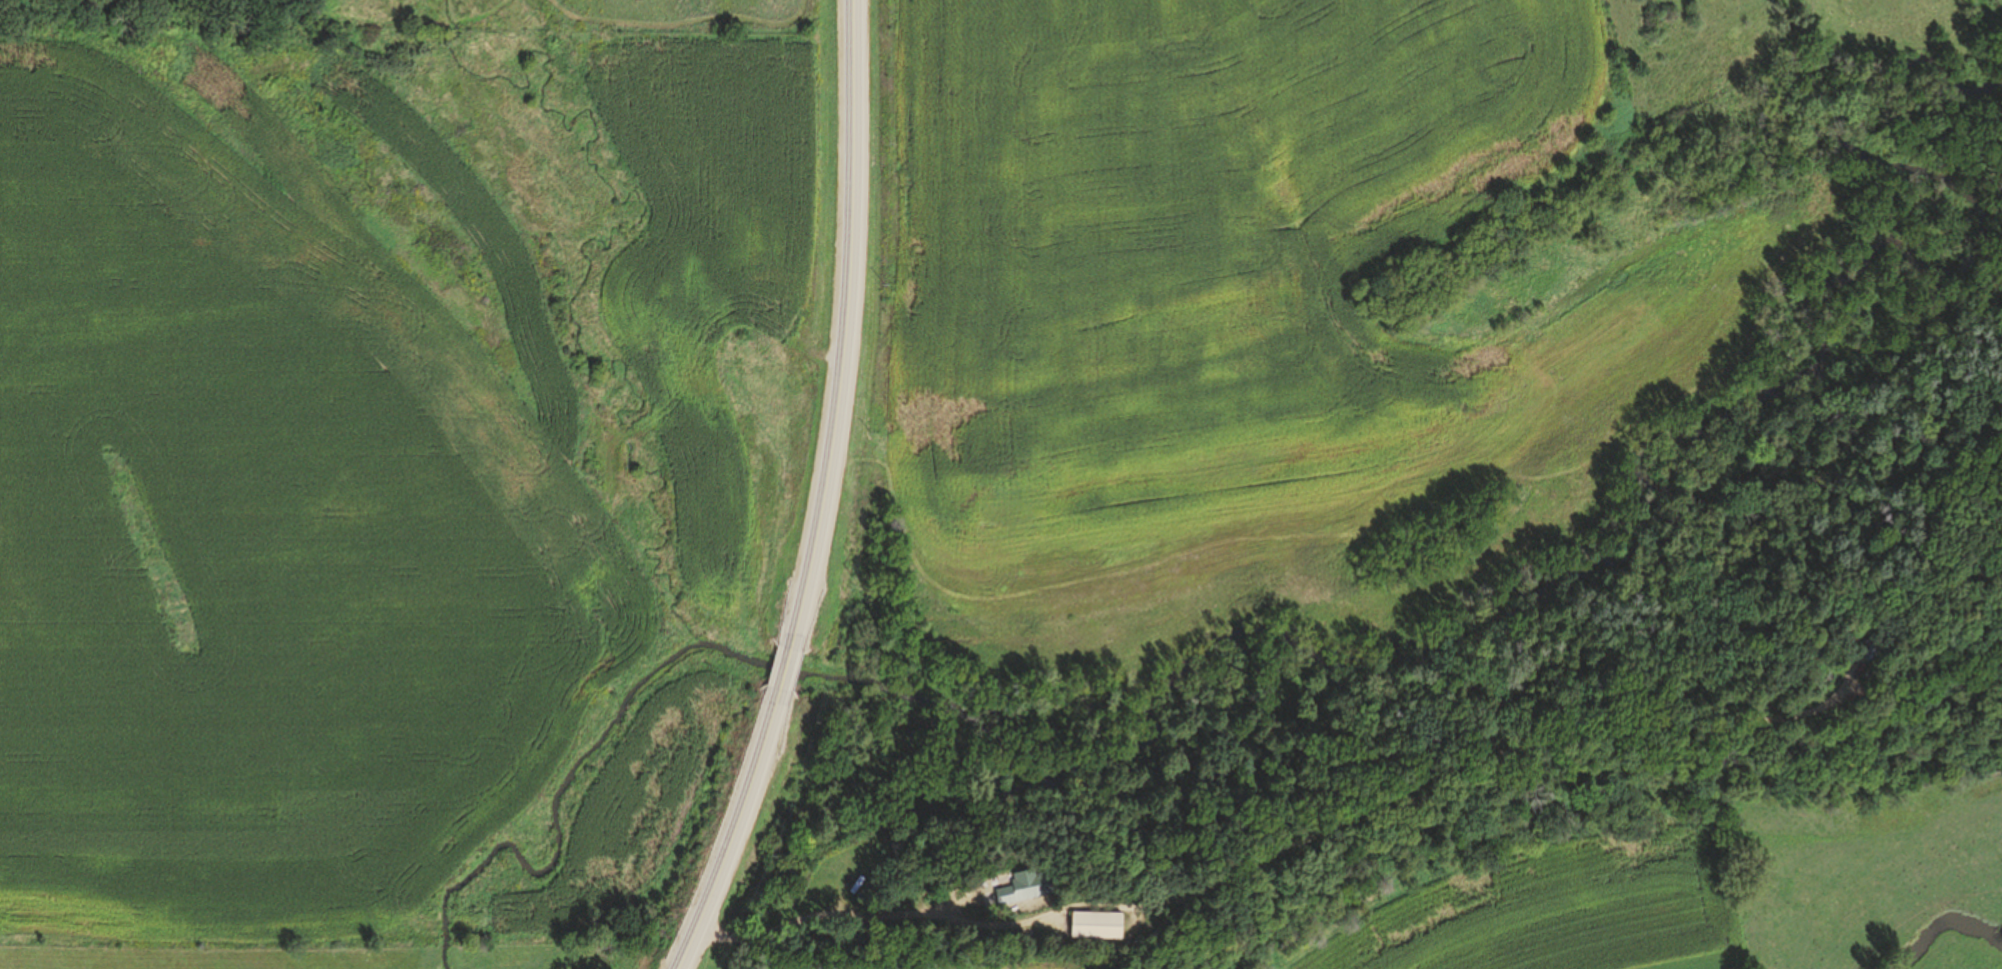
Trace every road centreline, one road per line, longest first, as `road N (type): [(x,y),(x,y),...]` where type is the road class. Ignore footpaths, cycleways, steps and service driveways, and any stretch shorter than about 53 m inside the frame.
road 1 (primary): [(789,648),(841,349),(851,0)]
road 2 (primary): [(678,968),(779,686)]

